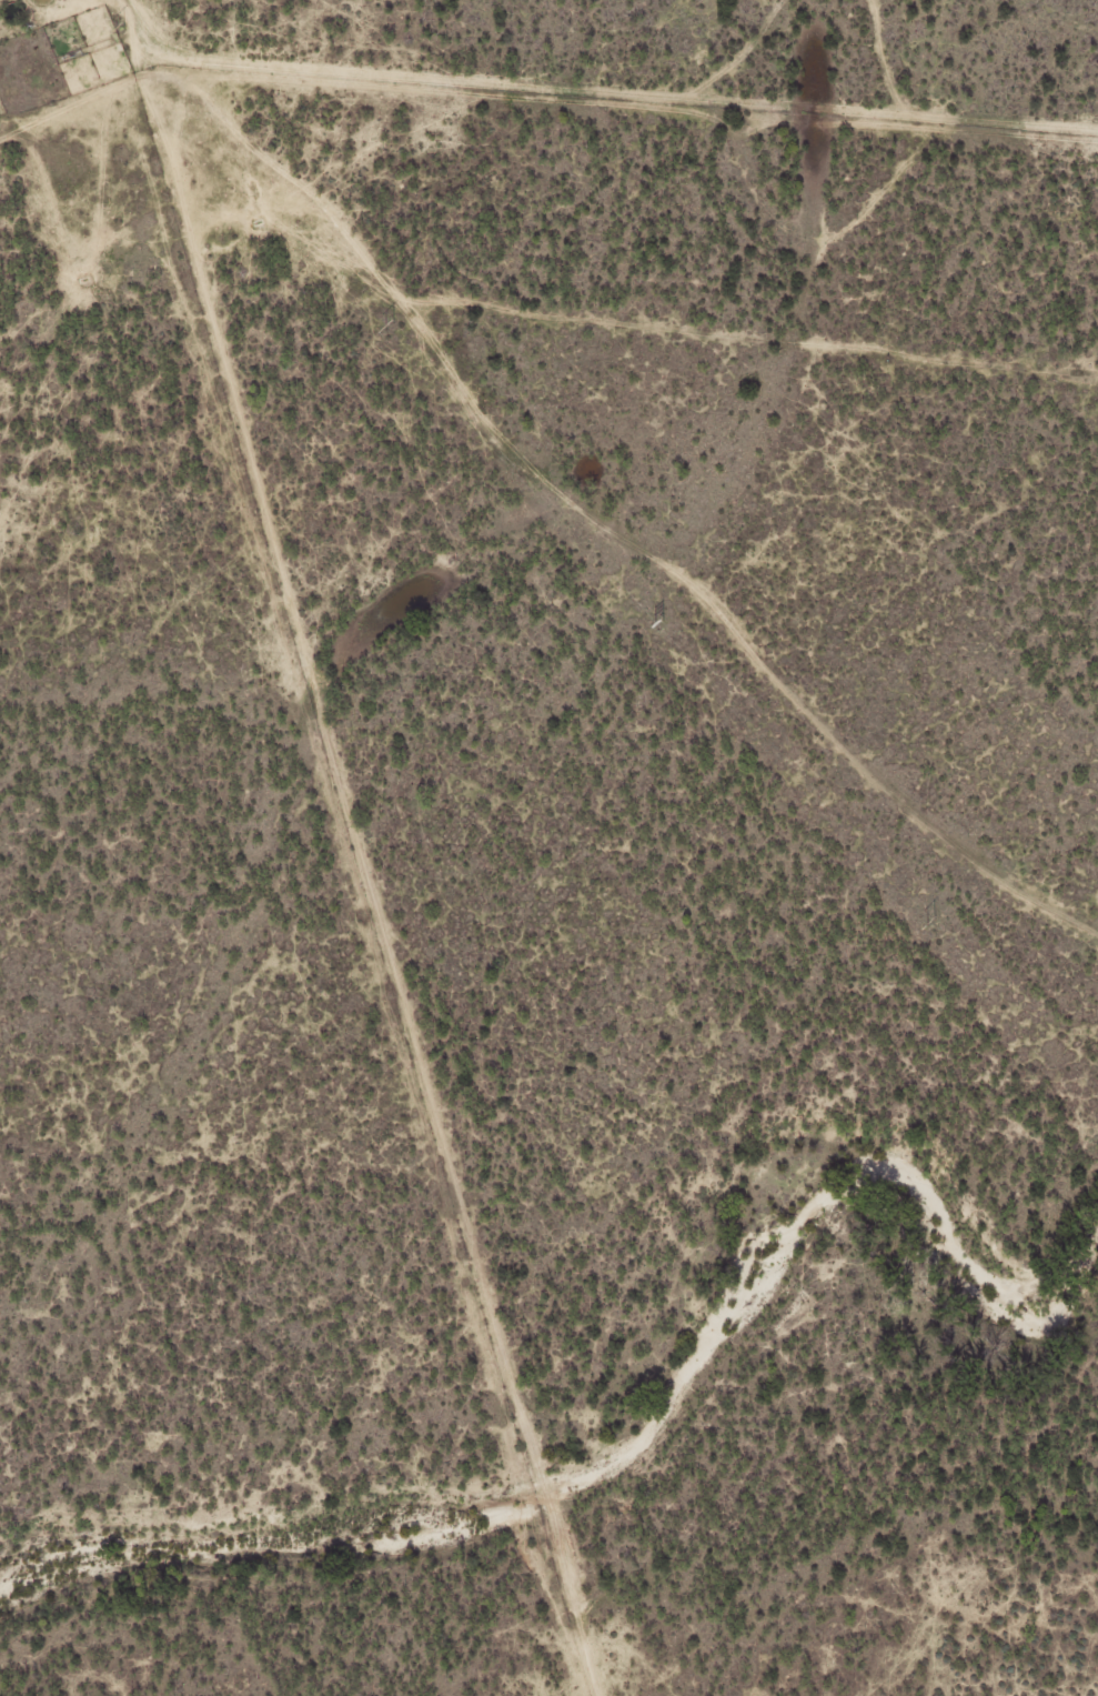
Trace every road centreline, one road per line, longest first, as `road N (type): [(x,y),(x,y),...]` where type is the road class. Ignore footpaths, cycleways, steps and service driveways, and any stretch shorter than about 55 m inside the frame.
road 1 (residential): [(0,178),(137,87),(213,103),(413,293),(452,377),(901,811),(1097,947)]

